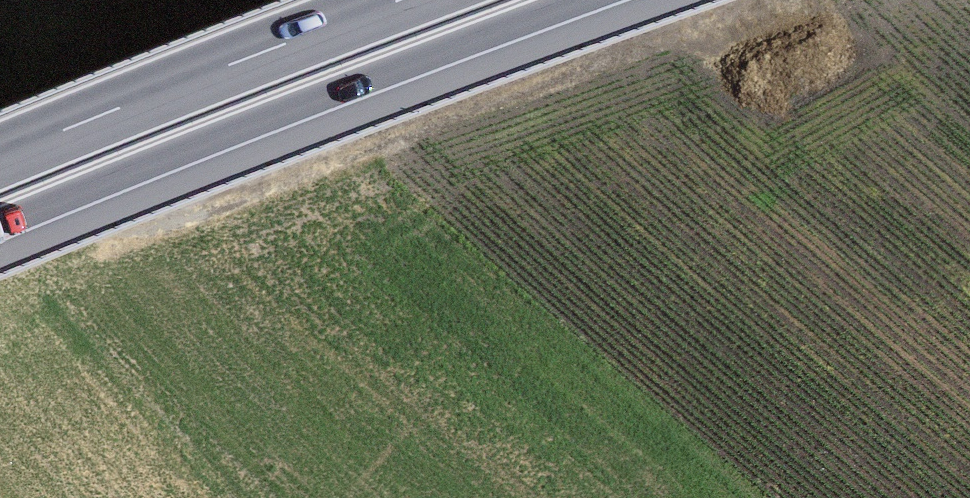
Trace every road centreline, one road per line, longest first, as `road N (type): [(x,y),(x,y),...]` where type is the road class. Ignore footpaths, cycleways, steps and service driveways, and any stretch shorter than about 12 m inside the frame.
road 1 (track): [(774,0),(178,218),(113,219),(0,160)]
road 2 (trunk): [(0,225),(582,0)]
road 3 (trunk): [(400,0),(0,156)]

